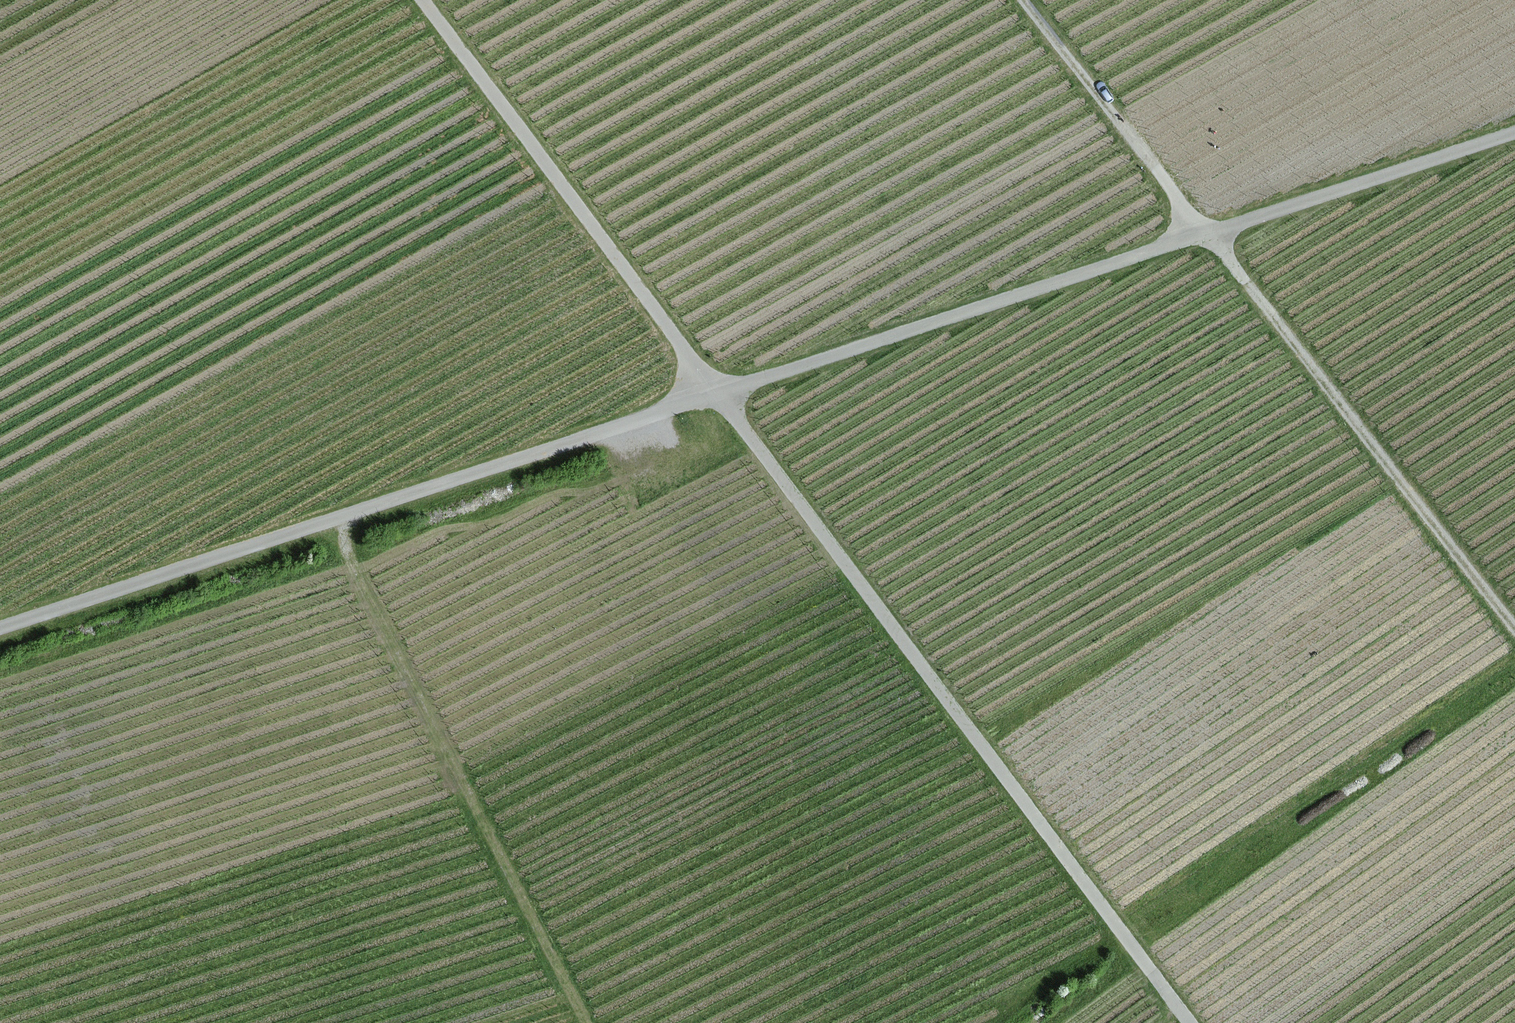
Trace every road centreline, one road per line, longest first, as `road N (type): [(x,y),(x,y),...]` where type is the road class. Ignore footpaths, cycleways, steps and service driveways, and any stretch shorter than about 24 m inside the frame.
road 1 (track): [(716,393),(1514,133)]
road 2 (track): [(716,393),(1188,1022)]
road 3 (track): [(716,393),(0,630)]
road 4 (track): [(349,514),(349,556),(590,1022)]
road 5 (track): [(1206,235),(1514,624)]
road 6 (track): [(425,0),(716,393)]
road 7 (track): [(1206,235),(1022,0)]

